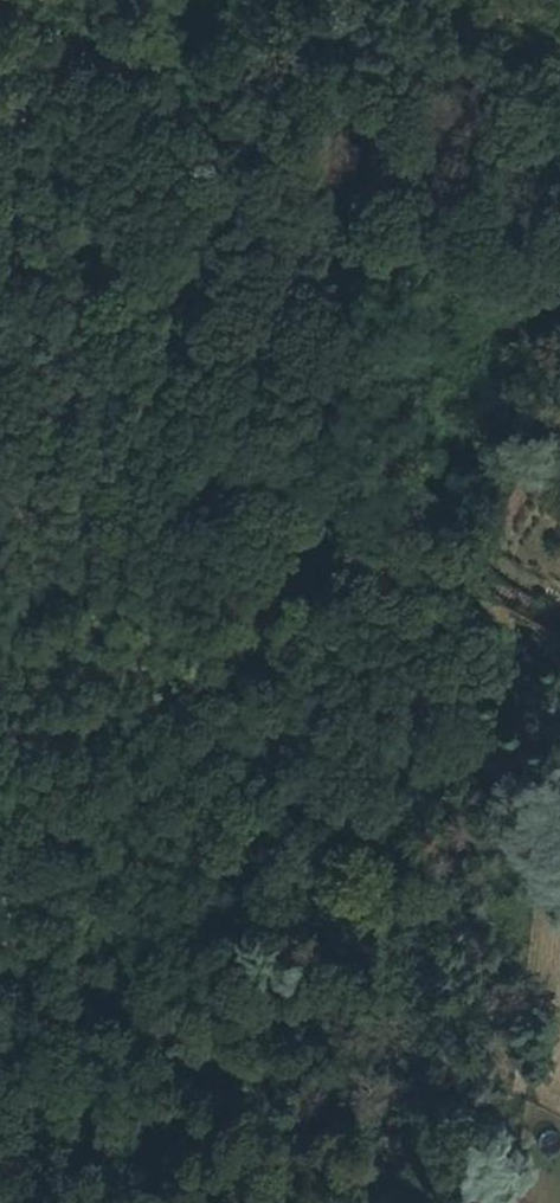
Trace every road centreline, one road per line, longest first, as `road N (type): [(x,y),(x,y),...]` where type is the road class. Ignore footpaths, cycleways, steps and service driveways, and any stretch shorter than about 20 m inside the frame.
road 1 (track): [(0,914),(33,1052),(31,1202)]

